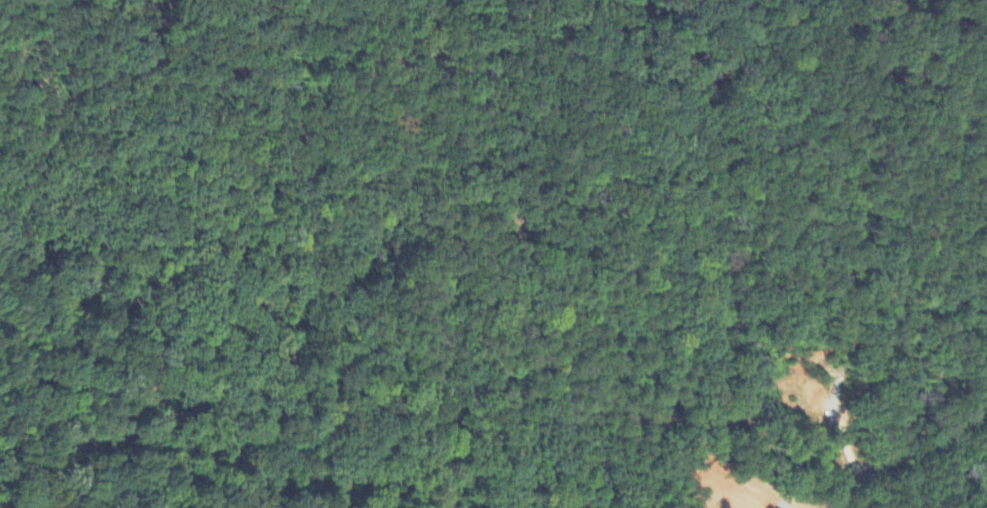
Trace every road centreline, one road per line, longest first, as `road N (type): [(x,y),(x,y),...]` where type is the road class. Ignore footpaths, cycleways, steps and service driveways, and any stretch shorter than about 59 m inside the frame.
road 1 (residential): [(838,507),(879,472),(986,412)]

